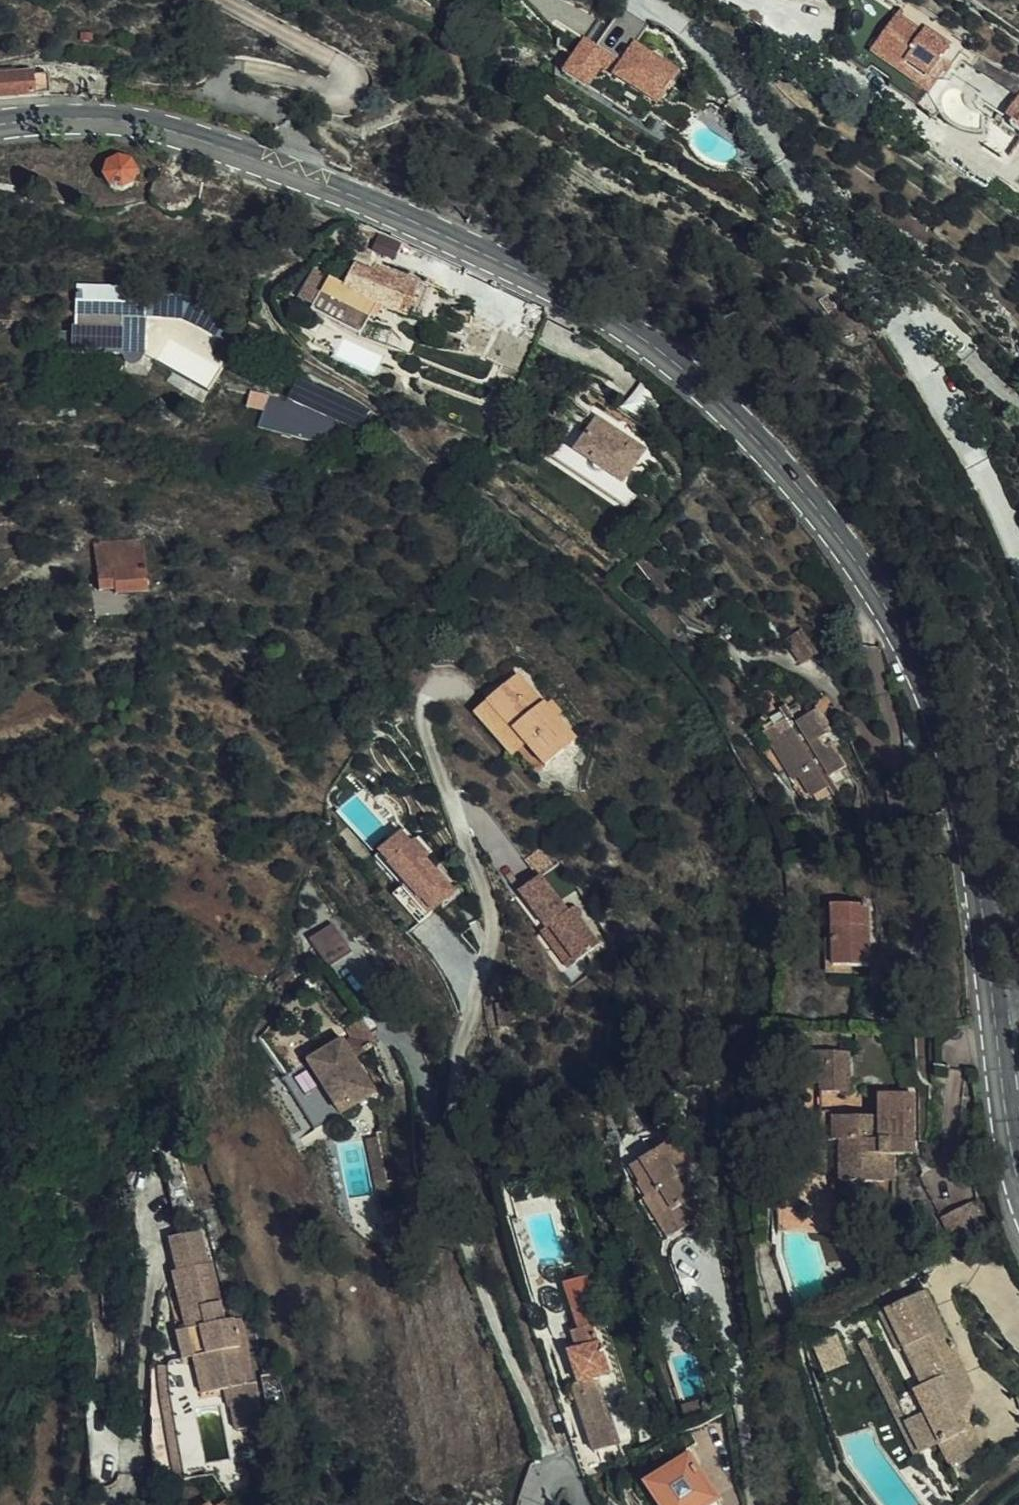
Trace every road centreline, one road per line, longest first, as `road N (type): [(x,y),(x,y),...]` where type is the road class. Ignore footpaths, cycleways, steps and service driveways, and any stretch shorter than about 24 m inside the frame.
road 1 (secondary): [(0,123),(128,119),(416,224),(613,318),(694,375),(768,449),(897,619),(963,788),(1018,1173)]

